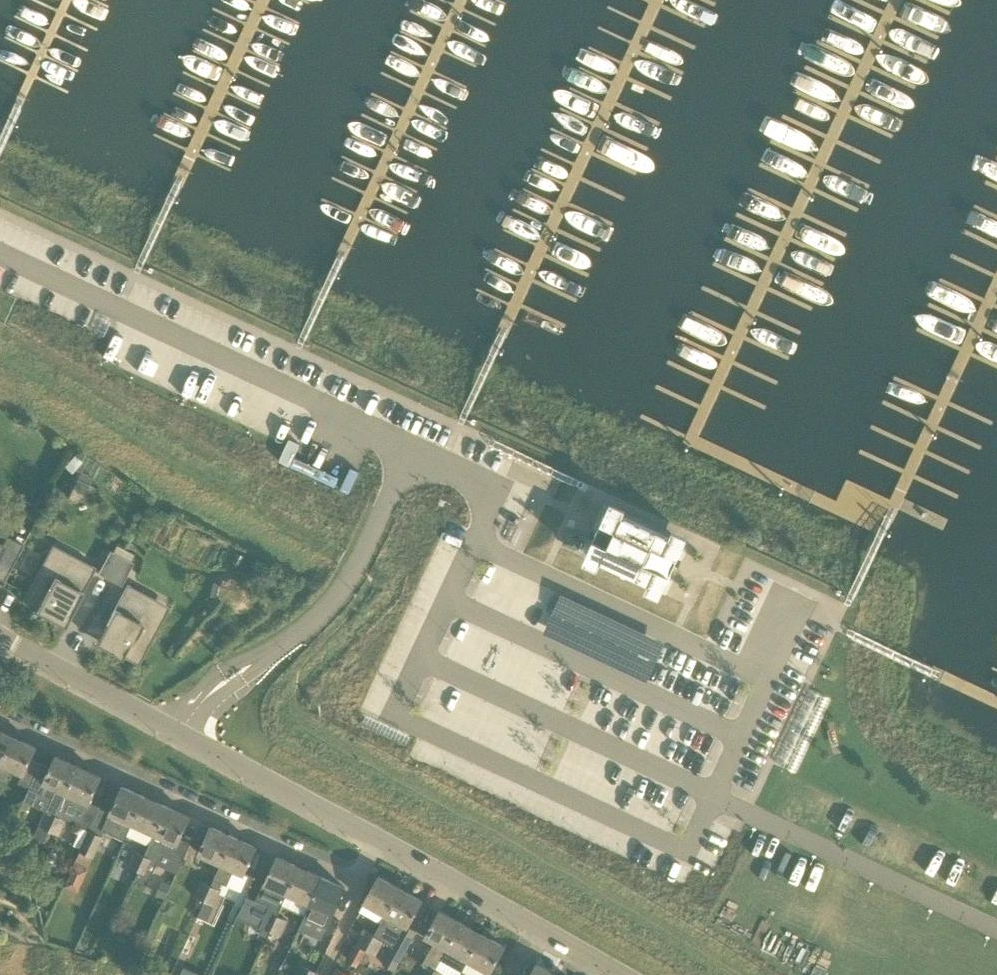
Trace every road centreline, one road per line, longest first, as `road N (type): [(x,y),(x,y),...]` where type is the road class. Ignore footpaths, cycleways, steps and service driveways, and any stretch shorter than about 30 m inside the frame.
road 1 (residential): [(381,842),(358,883),(0,725)]
road 2 (residential): [(381,842),(0,639)]
road 3 (residential): [(616,974),(381,842)]

